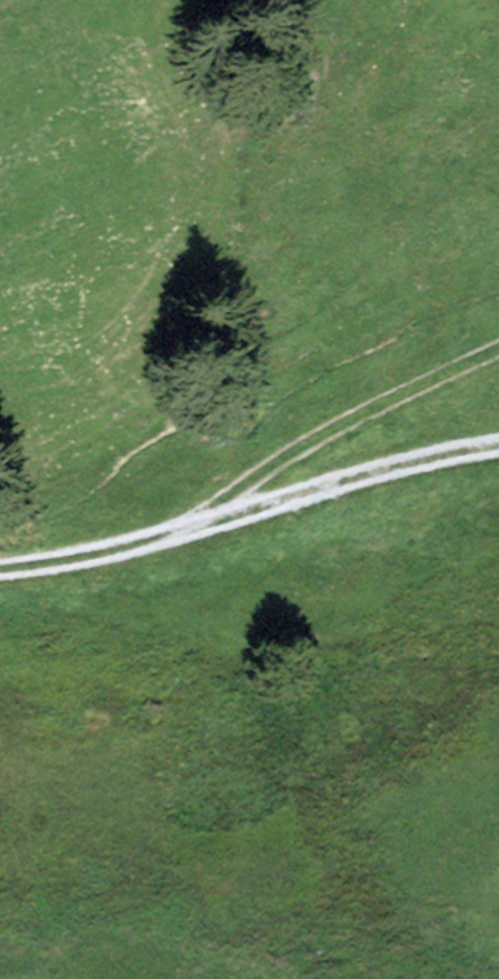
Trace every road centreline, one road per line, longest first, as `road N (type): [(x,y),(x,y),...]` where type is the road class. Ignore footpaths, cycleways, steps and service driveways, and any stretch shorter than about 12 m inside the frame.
road 1 (track): [(0,571),(122,558),(299,498),(498,458)]
road 2 (track): [(122,558),(259,467),(498,349)]

